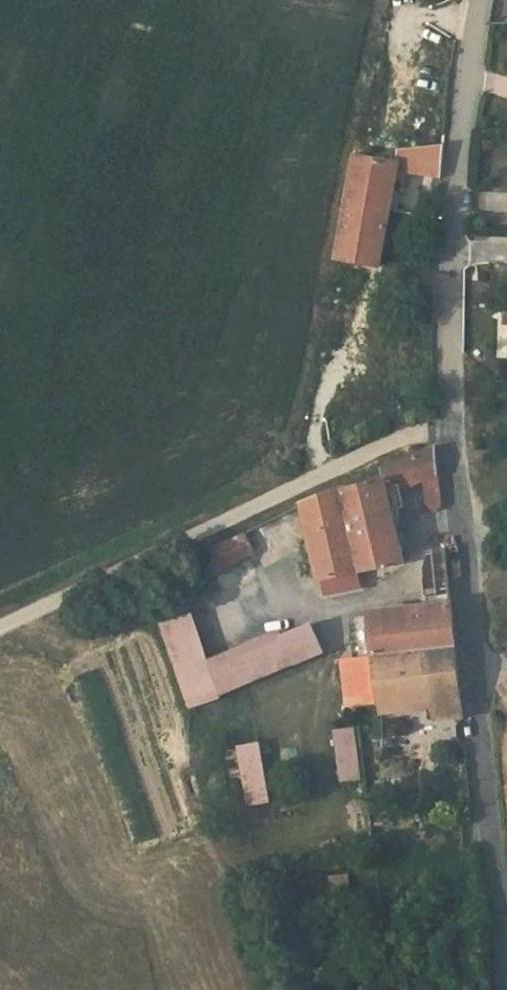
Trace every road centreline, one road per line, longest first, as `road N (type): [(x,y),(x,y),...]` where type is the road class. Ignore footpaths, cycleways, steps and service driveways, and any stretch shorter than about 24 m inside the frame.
road 1 (unclassified): [(501,989),(480,674),(452,423)]
road 2 (unclassified): [(0,630),(418,431),(452,423)]
road 3 (unclassified): [(452,423),(453,252),(484,0)]

